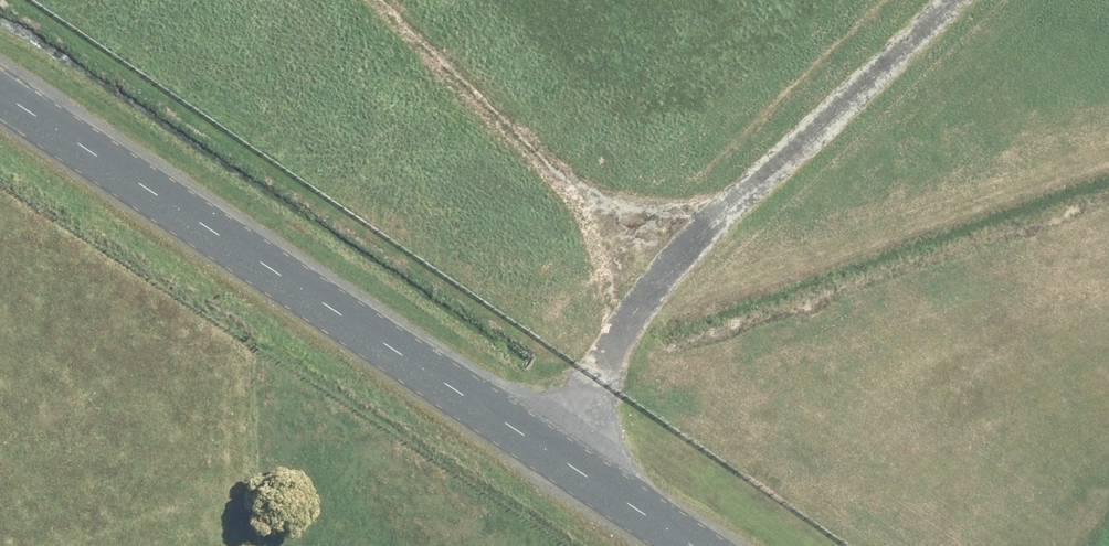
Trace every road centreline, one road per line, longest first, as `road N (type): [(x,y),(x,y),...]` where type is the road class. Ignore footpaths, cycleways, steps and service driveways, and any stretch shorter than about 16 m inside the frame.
road 1 (tertiary): [(0,93),(694,545)]
road 2 (track): [(389,0),(671,271)]

